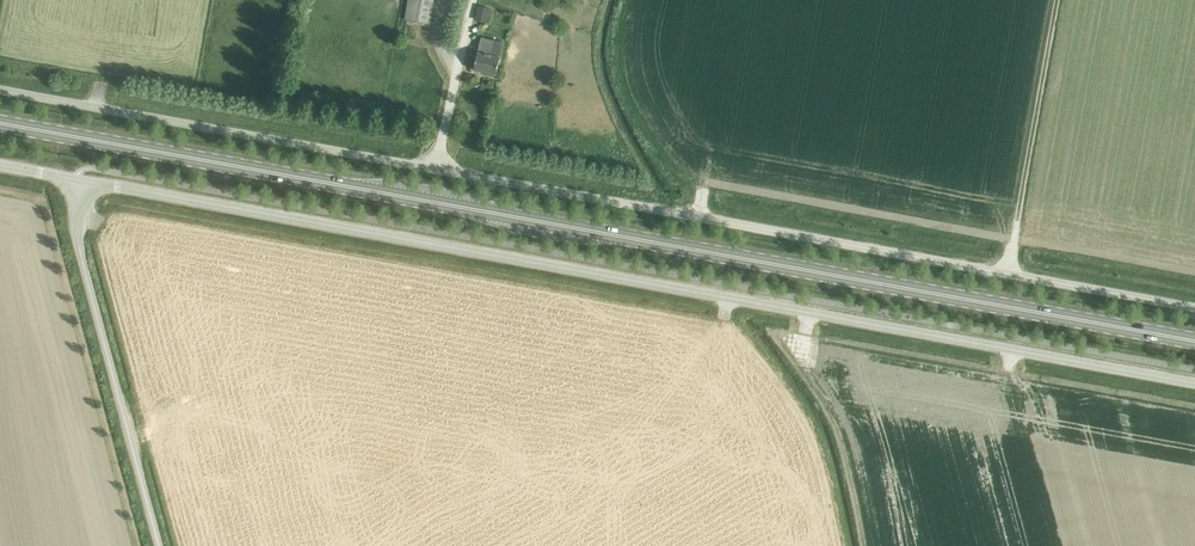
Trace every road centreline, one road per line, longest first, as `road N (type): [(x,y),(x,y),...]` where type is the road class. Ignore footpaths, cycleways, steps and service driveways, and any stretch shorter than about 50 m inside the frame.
road 1 (unclassified): [(0,88),(1194,308)]
road 2 (primary): [(1194,341),(0,122)]
road 3 (unclassified): [(77,182),(1194,384)]
road 4 (unclassified): [(160,545),(78,234),(77,182)]

